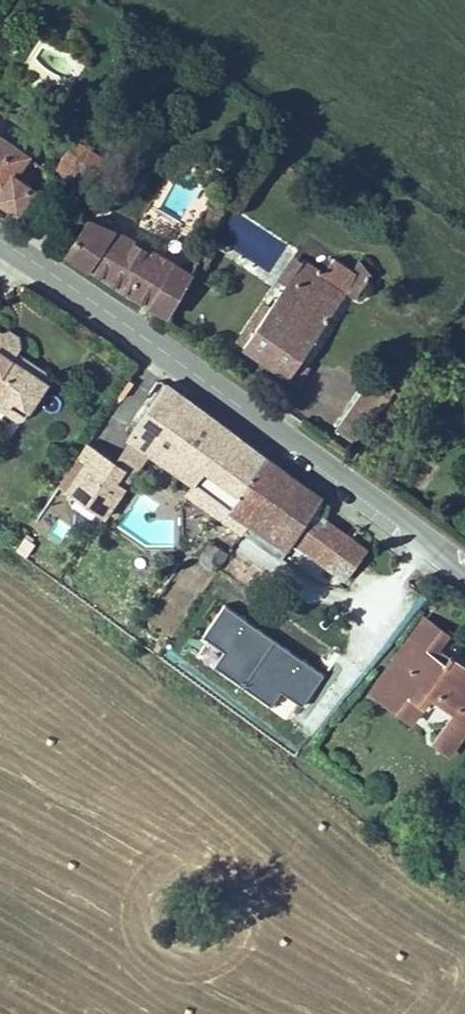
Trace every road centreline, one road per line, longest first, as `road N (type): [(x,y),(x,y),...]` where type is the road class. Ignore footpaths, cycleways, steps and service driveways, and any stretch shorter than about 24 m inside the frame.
road 1 (tertiary): [(464,571),(0,240)]

